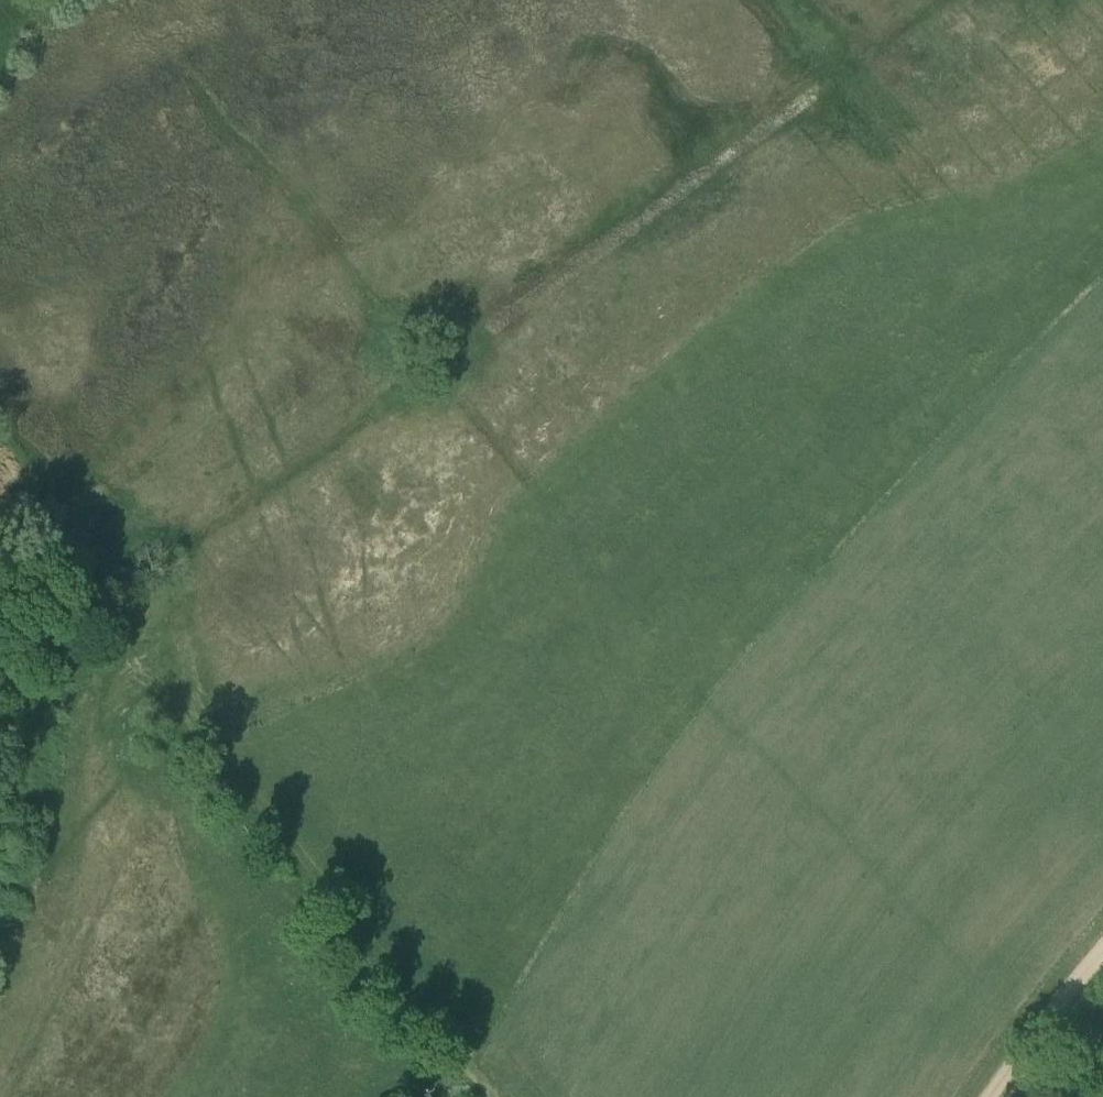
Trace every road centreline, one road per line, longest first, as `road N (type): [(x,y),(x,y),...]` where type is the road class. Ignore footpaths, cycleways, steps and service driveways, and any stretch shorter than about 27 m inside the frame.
road 1 (track): [(96,613),(468,1073)]
road 2 (track): [(1102,958),(1048,1019),(998,1096)]

